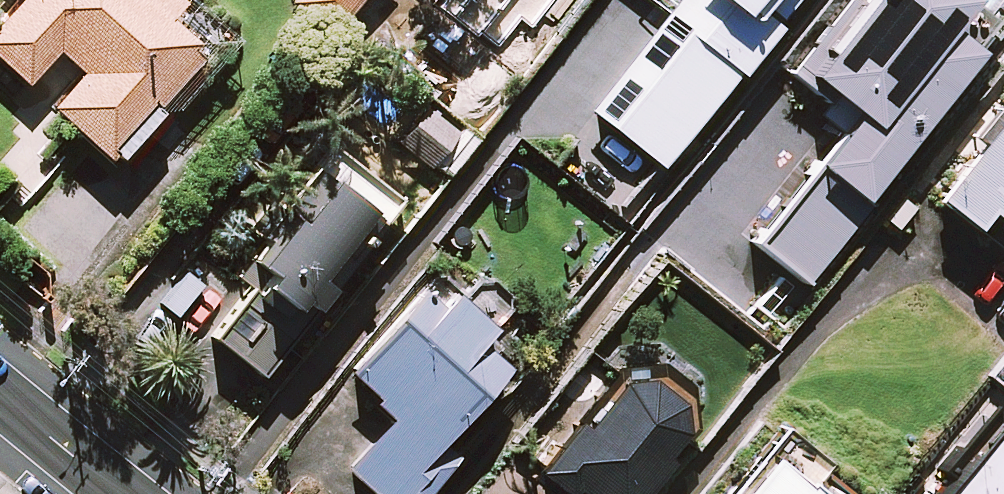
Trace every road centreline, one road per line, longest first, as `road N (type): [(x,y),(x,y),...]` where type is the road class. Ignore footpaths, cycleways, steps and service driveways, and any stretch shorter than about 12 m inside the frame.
road 1 (tertiary): [(0,392),(123,493)]

